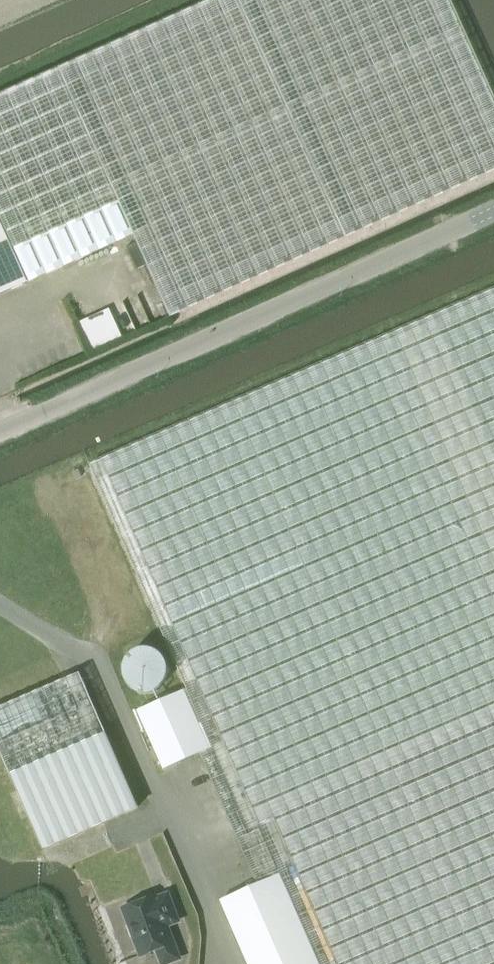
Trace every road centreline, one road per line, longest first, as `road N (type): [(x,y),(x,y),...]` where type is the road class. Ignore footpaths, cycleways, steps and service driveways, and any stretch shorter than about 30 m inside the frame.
road 1 (unclassified): [(493,208),(0,432)]

